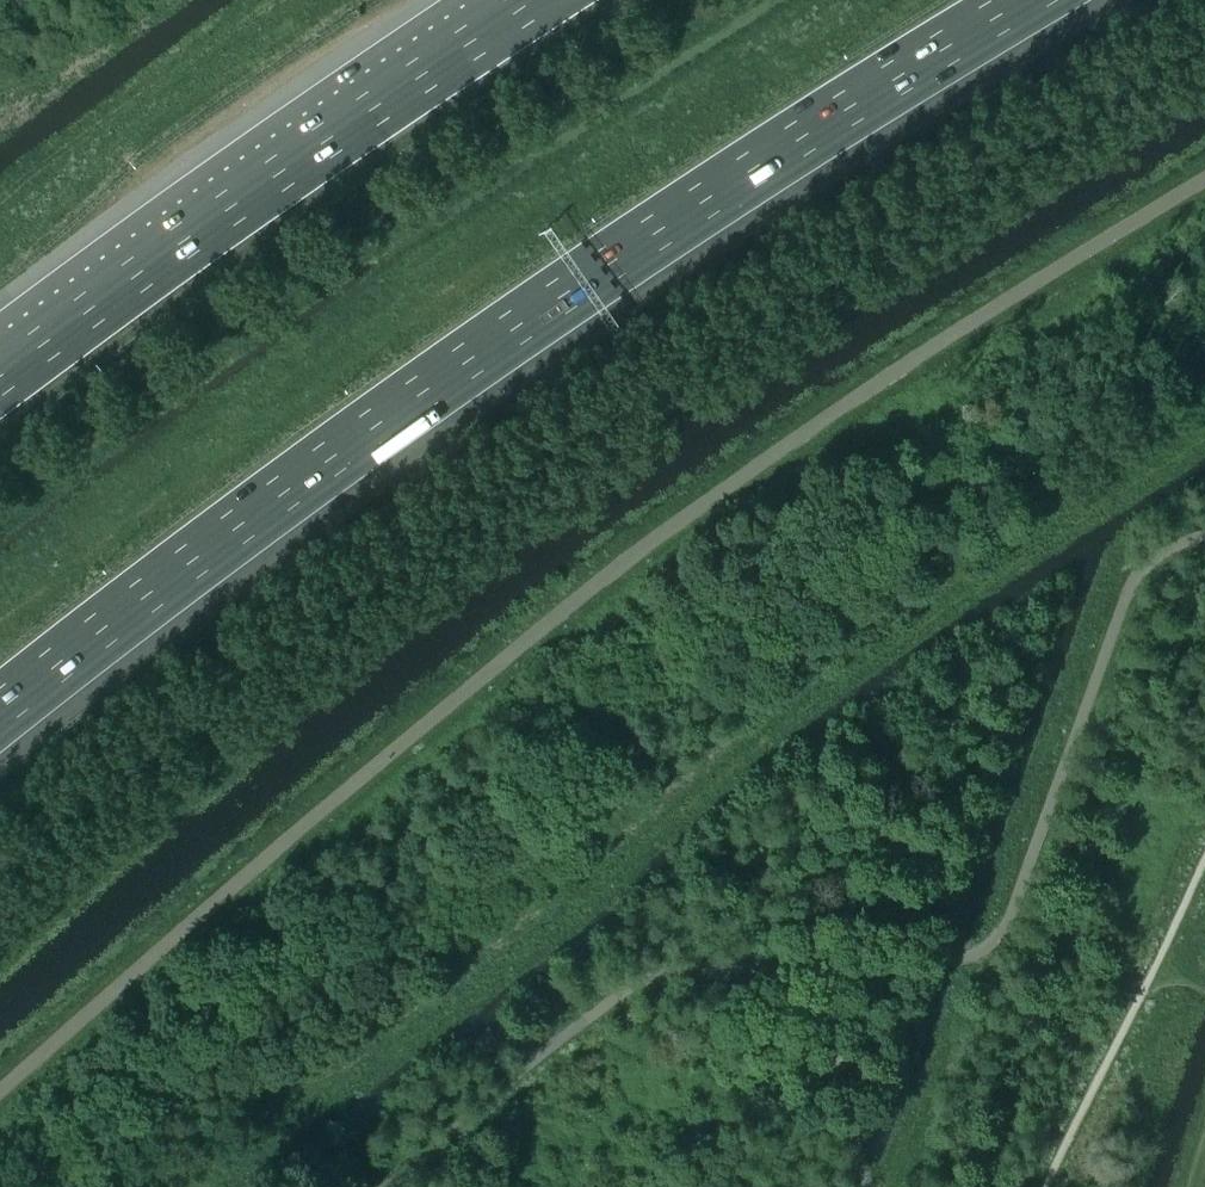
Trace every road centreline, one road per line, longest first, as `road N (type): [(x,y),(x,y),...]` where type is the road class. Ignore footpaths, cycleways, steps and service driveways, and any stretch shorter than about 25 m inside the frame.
road 1 (motorway): [(0,710),(516,327),(1025,0)]
road 2 (motorway): [(536,0),(0,377)]

